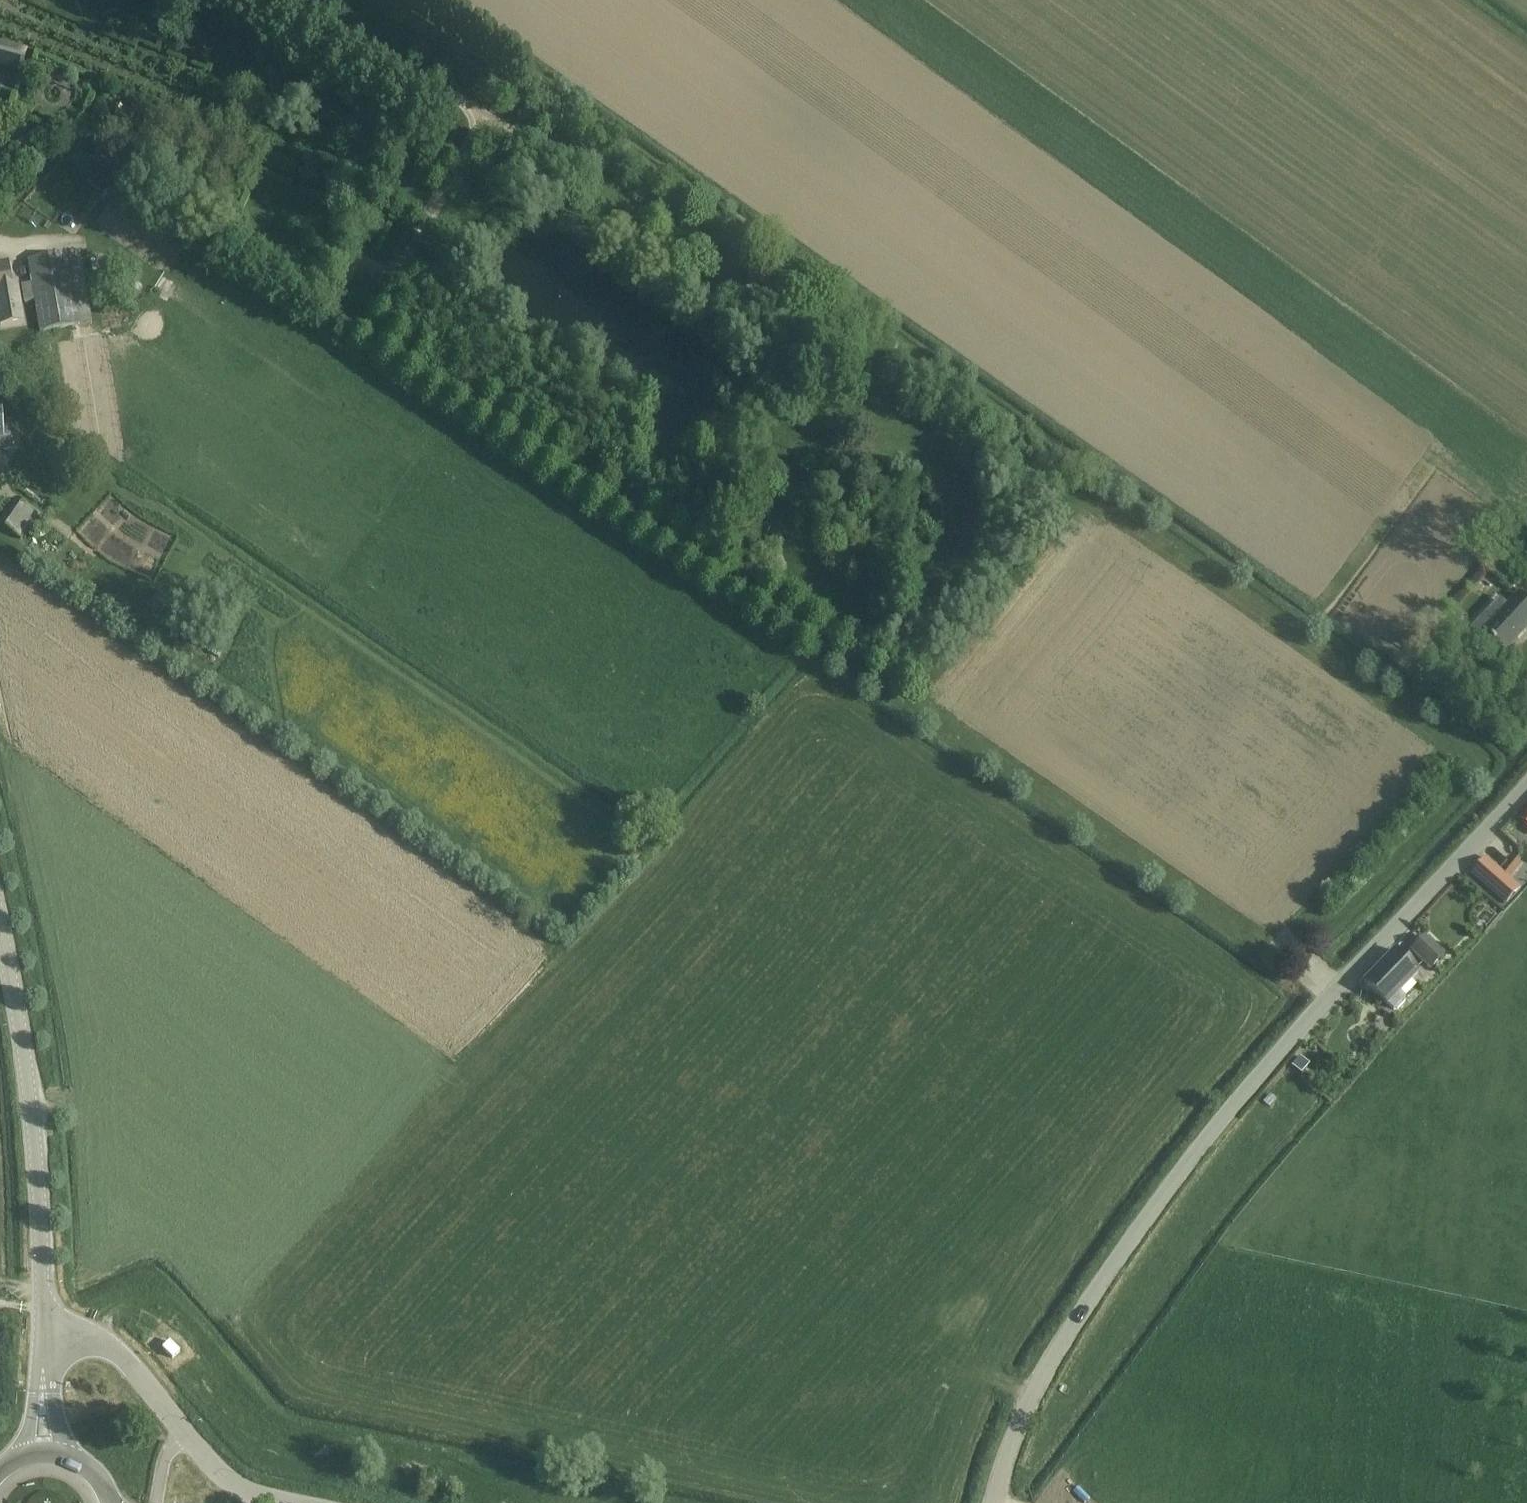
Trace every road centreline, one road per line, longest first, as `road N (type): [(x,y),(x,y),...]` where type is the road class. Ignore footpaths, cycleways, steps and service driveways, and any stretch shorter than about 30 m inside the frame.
road 1 (unclassified): [(1000,1502),(1037,1384),(1097,1287),(1380,938),(1526,785)]
road 2 (tertiary): [(47,1322),(23,1057),(0,949)]
road 3 (unclassified): [(47,1322),(120,1352),(225,1476),(314,1502)]

